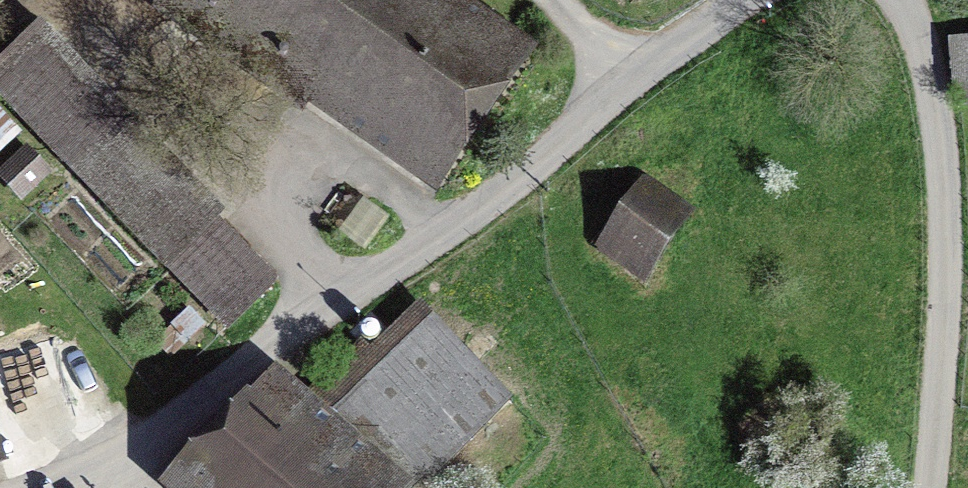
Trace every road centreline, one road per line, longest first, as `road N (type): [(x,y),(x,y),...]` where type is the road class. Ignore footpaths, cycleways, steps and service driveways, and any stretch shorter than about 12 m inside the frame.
road 1 (residential): [(751,0),(617,101),(488,218),(281,348),(178,430),(41,487)]
road 2 (residential): [(937,487),(954,318),(951,176),(914,0)]

